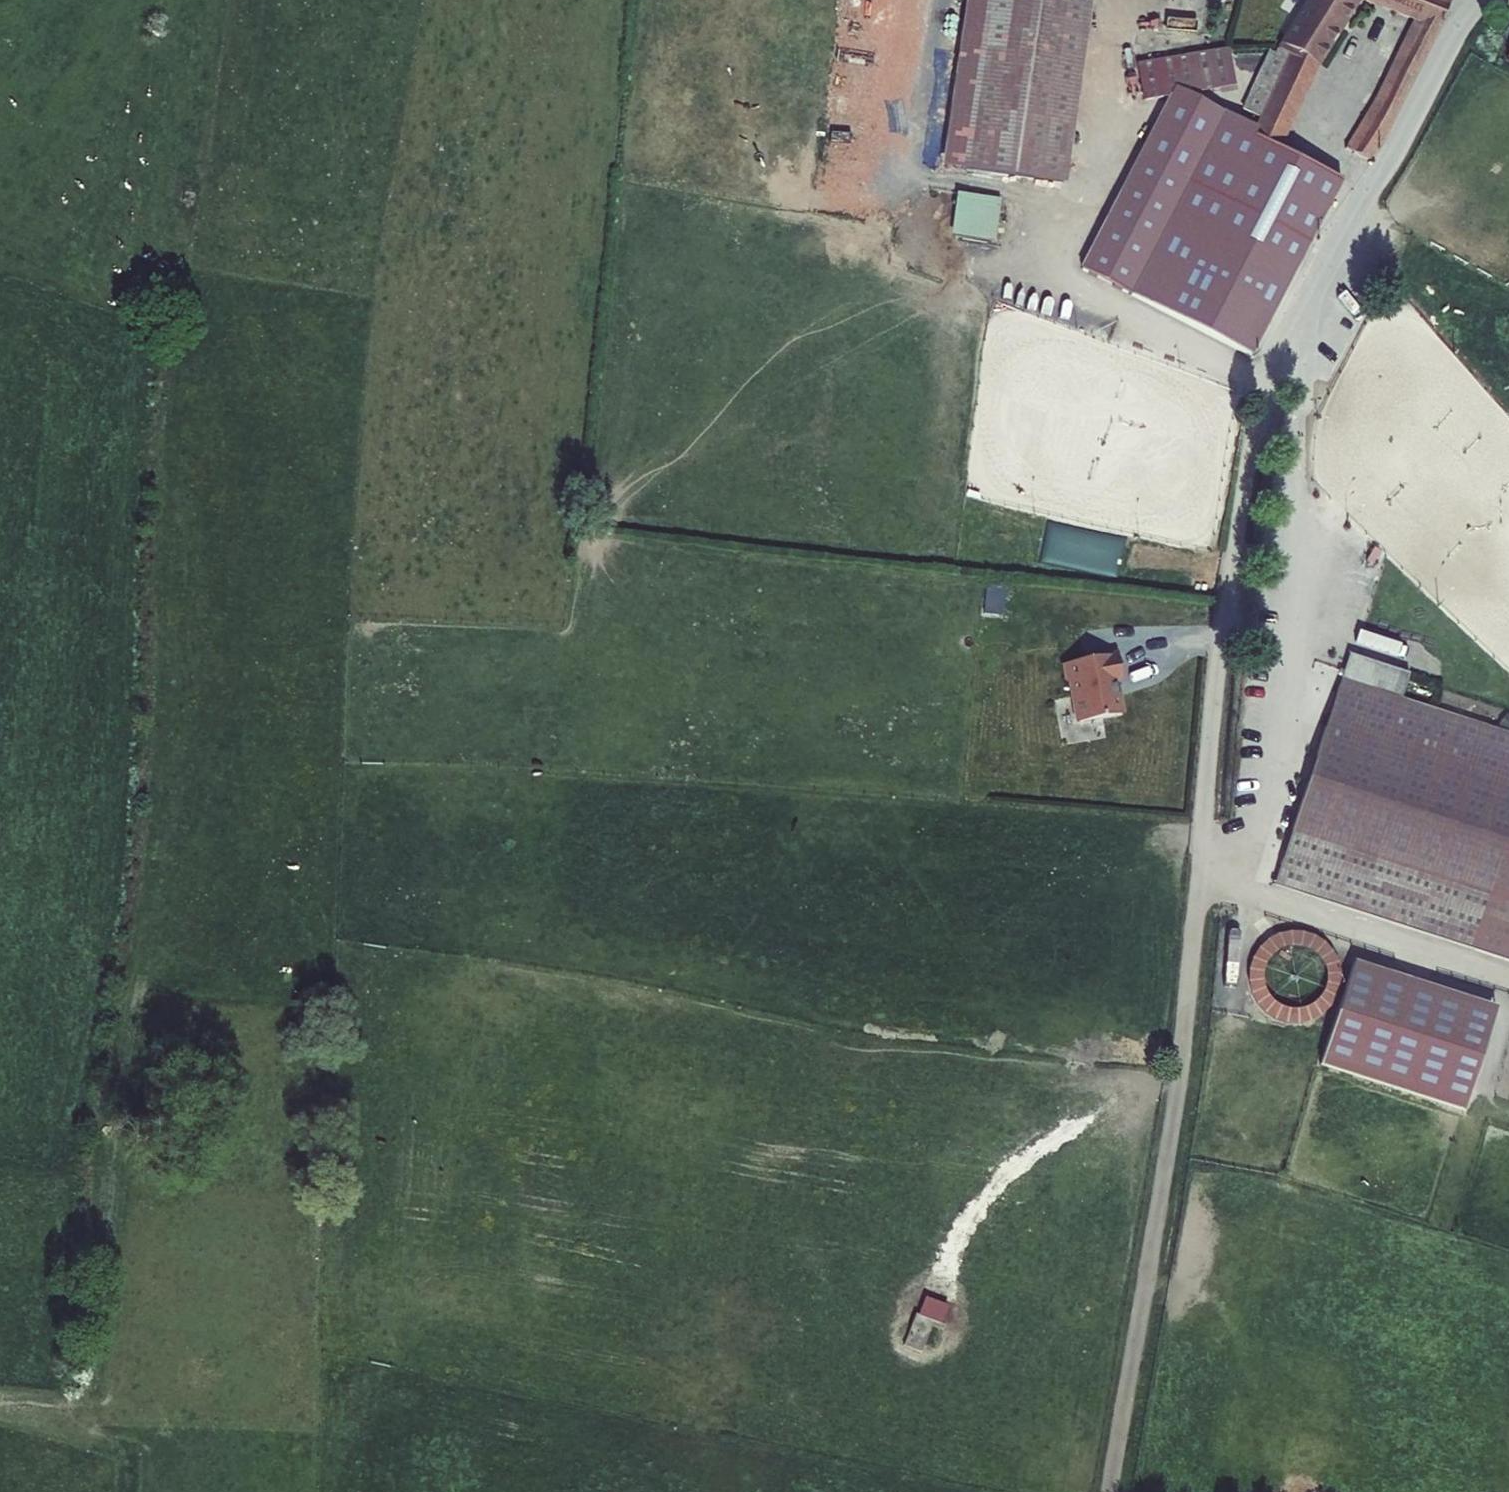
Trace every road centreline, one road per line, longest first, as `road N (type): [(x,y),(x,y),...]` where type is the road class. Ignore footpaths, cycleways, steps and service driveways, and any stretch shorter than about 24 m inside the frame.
road 1 (residential): [(1480,0),(1304,315),(1258,450),(1220,657),(1176,1104),(1110,1491)]

